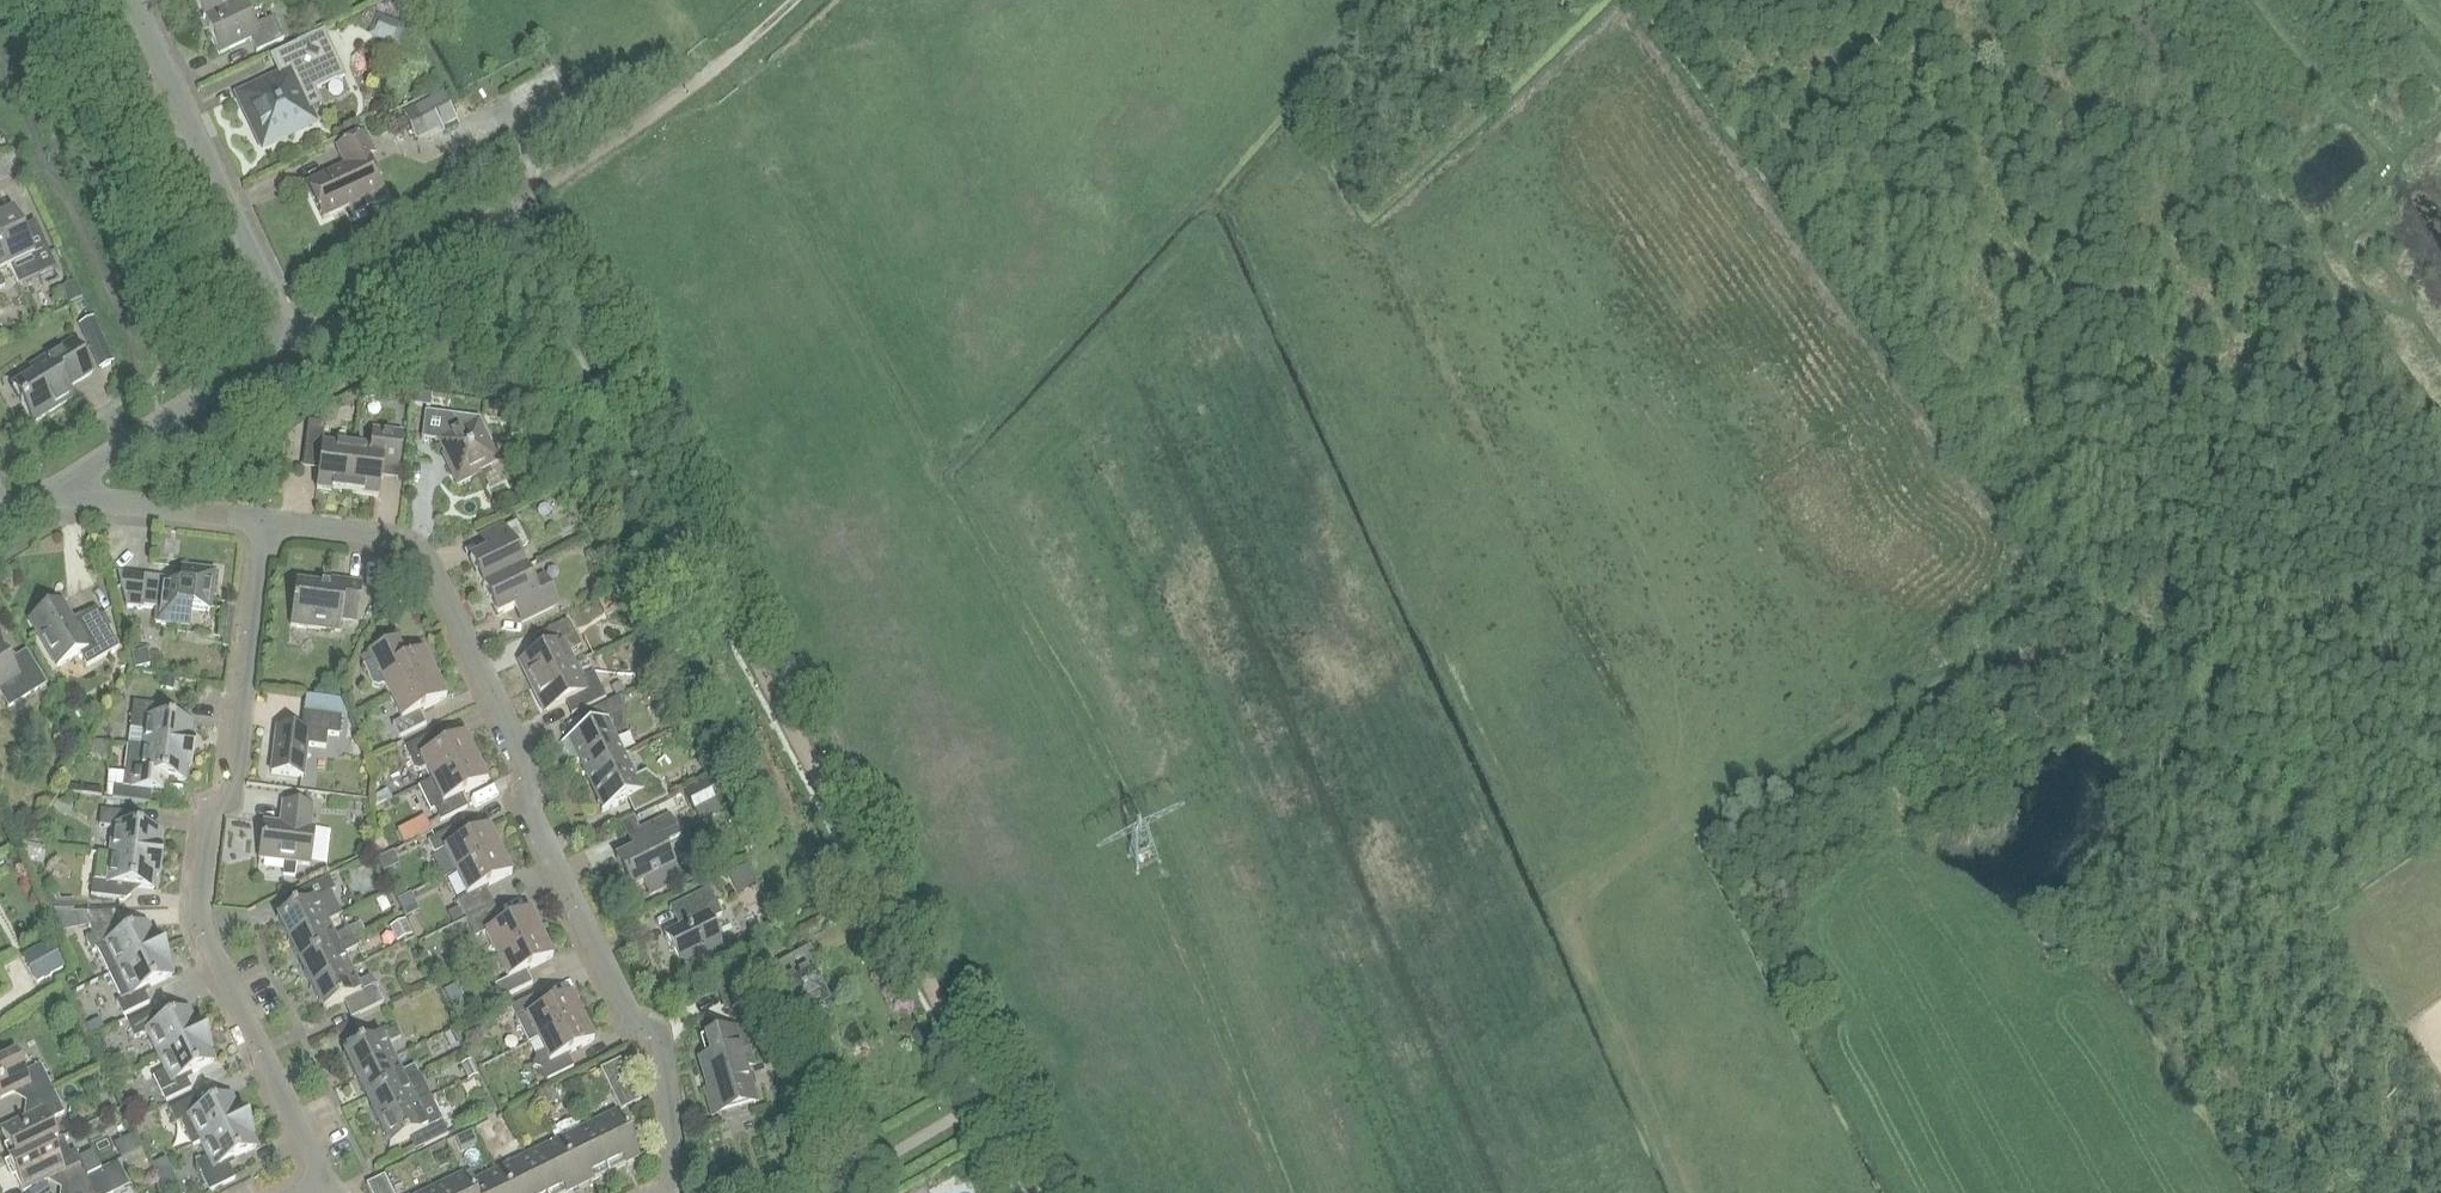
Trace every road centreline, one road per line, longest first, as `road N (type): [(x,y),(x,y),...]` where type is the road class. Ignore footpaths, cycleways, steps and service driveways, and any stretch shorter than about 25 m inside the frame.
road 1 (track): [(1046,1192),(530,201)]
road 2 (residential): [(266,524),(372,533),(410,548),(430,569),(516,738),(546,844),(656,1050),(680,1162),(671,1192)]
road 3 (residential): [(322,1188),(223,988),(202,914),(201,855),(243,695),(266,524)]
road 4 (residential): [(295,343),(132,0)]
road 5 (residential): [(61,491),(295,343)]
road 6 (residential): [(295,343),(444,241),(530,201)]
road 7 (residential): [(61,491),(266,524)]

